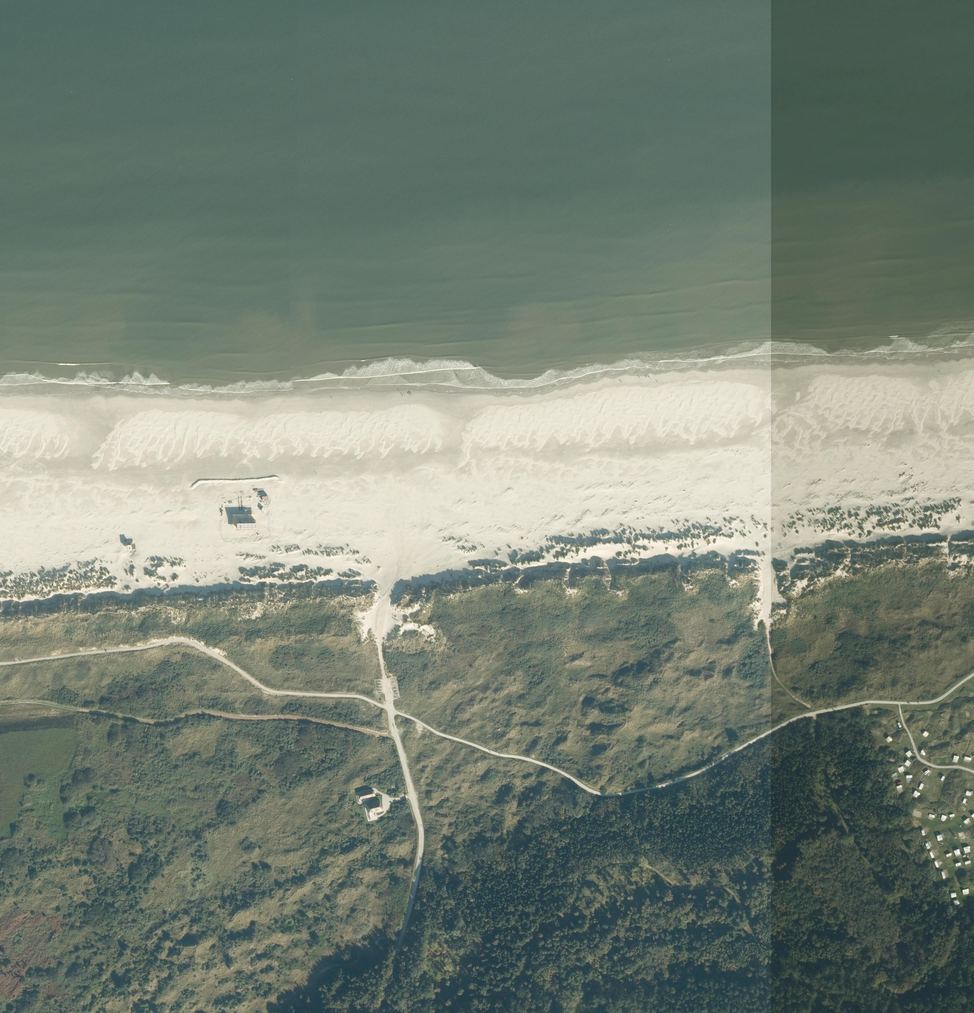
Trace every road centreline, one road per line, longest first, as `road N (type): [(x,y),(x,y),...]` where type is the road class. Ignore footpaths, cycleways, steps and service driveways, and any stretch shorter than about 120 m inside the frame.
road 1 (track): [(372,1012),(420,861),(396,734)]

